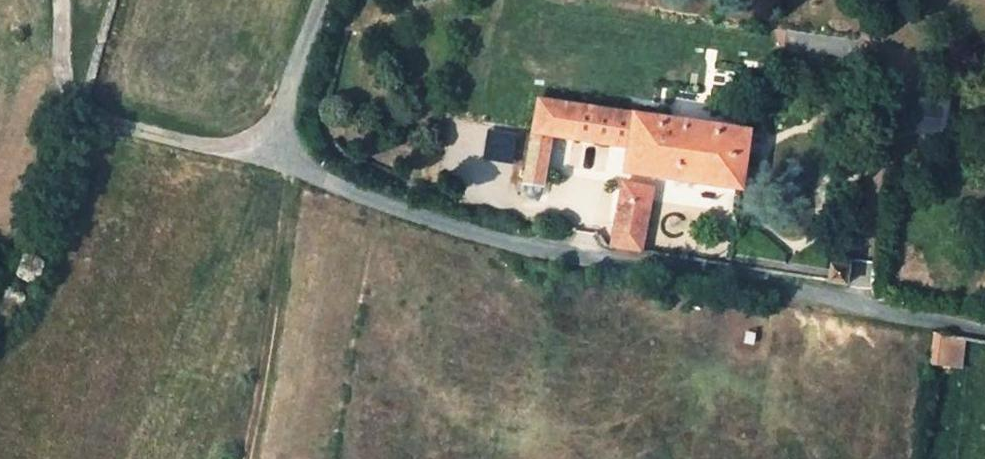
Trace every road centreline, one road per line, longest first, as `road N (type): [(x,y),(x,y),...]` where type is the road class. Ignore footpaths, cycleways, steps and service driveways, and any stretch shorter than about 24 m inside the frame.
road 1 (unclassified): [(984,333),(482,239),(352,196),(274,150),(319,0)]
road 2 (track): [(274,150),(112,132),(67,95),(58,0)]

